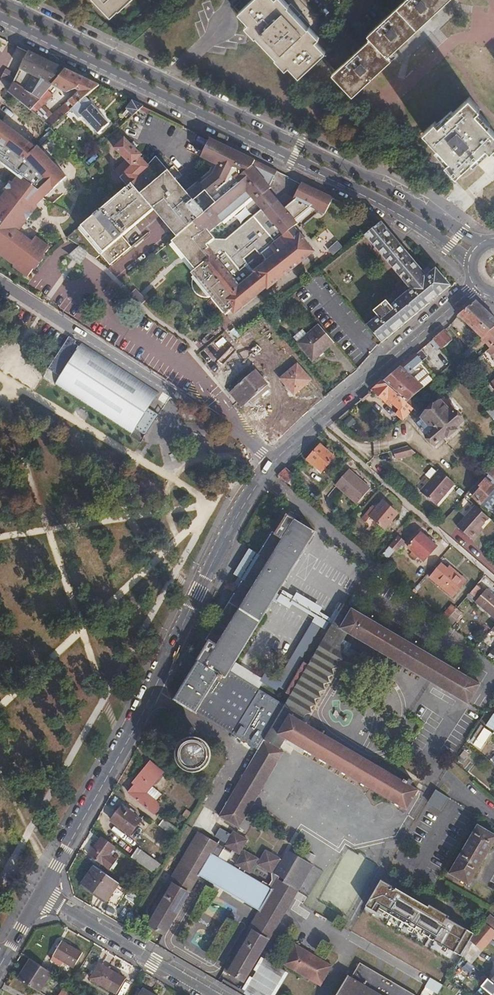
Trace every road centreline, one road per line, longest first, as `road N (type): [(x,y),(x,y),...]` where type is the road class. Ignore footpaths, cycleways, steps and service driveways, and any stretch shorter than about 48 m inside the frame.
road 1 (primary): [(489,244),(0,1)]
road 2 (primary): [(0,17),(401,210),(471,268)]
road 3 (residential): [(277,458),(249,493),(40,894)]
road 4 (residential): [(0,279),(277,458)]
road 5 (residential): [(317,423),(493,577)]
road 6 (residential): [(477,285),(317,423)]
road 7 (residential): [(40,894),(210,994)]

